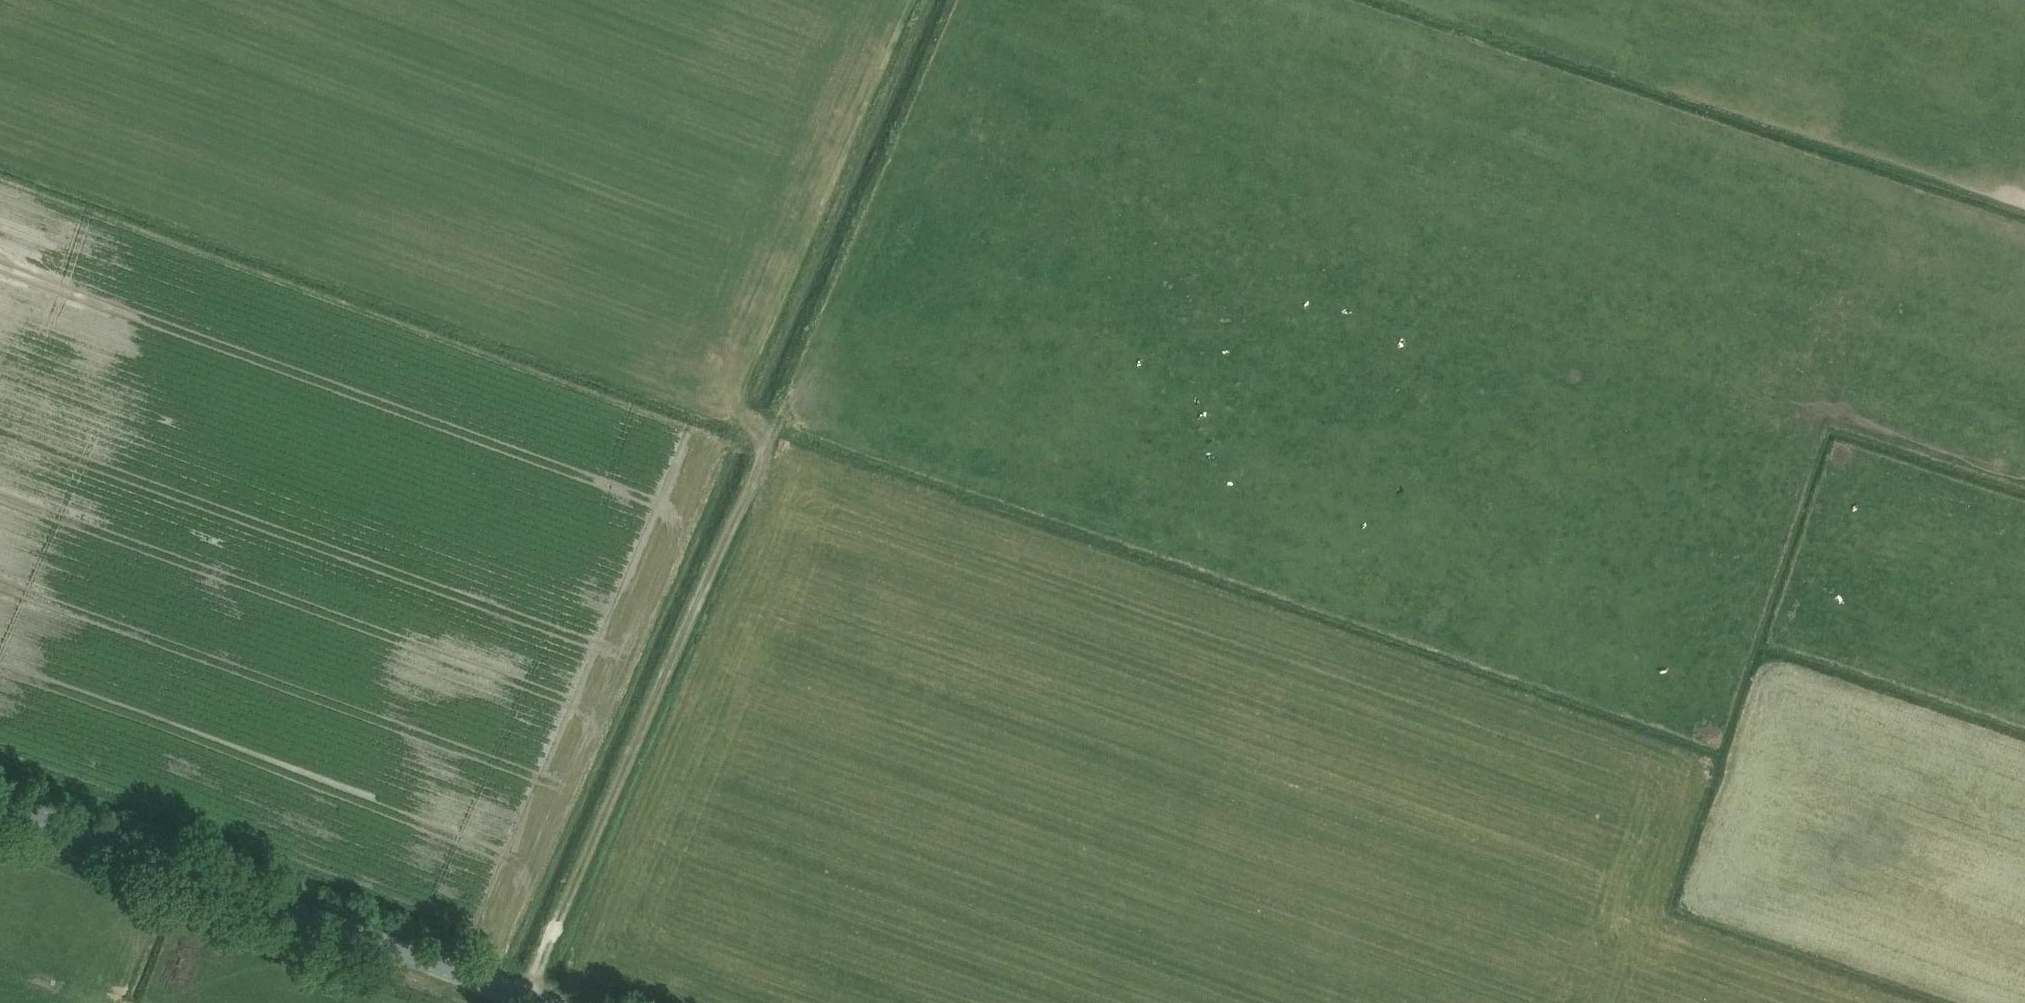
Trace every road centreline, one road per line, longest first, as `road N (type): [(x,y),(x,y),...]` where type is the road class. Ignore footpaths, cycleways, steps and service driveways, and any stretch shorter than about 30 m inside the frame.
road 1 (track): [(534,998),(757,476),(740,402),(808,245)]
road 2 (tertiary): [(546,1002),(0,804)]

